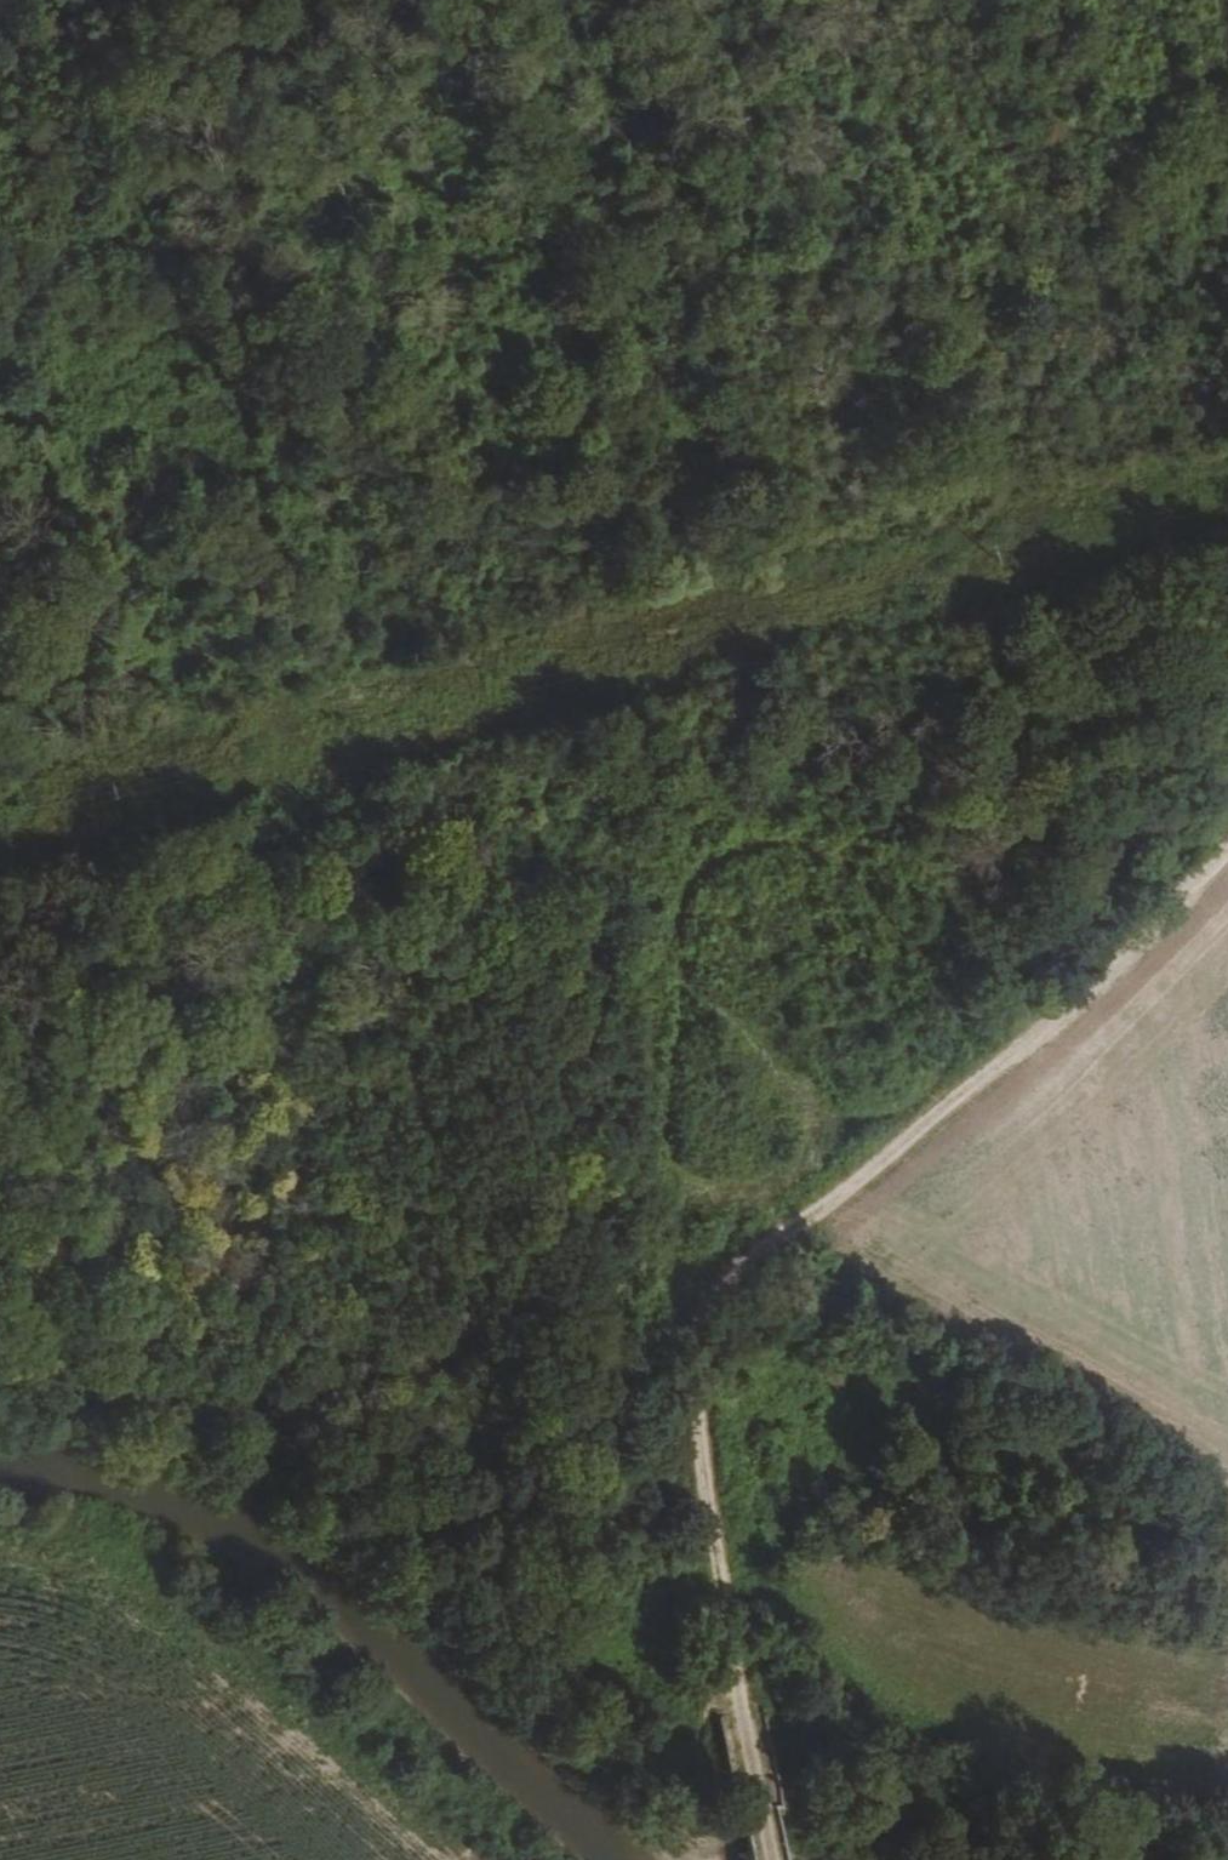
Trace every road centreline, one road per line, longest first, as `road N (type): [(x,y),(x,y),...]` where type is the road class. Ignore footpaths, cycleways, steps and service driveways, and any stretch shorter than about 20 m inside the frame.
road 1 (track): [(765,1859),(721,1588),(695,1359),(699,1323),(753,1253),(1031,1035),(1227,850)]

